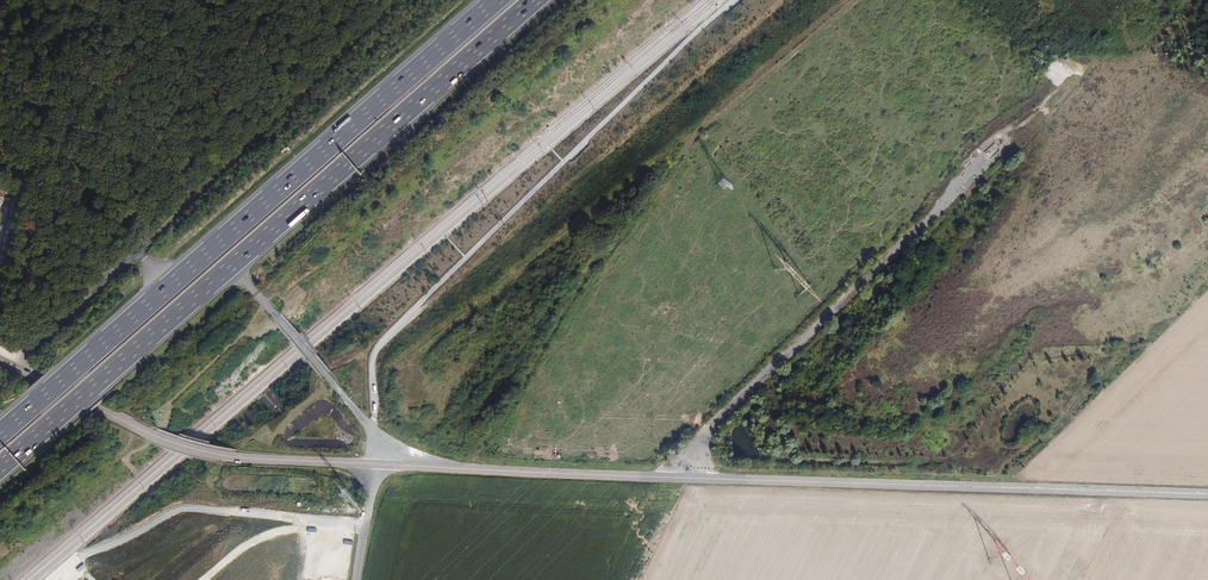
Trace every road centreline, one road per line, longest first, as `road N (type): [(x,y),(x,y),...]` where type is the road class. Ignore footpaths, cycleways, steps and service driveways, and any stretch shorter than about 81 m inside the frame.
road 1 (motorway): [(0,468),(535,0)]
road 2 (motorway): [(496,0),(0,433)]
road 3 (track): [(845,0),(373,378)]
road 4 (track): [(384,342),(785,0)]
road 5 (secondary): [(1207,495),(683,477)]
road 6 (unclassified): [(683,477),(699,439),(983,166)]
road 7 (track): [(394,0),(136,255)]
road 8 (secondary): [(373,464),(200,450),(39,379)]
road 9 (secondary): [(683,477),(373,464)]
road 10 (track): [(957,191),(976,144),(1073,70)]

